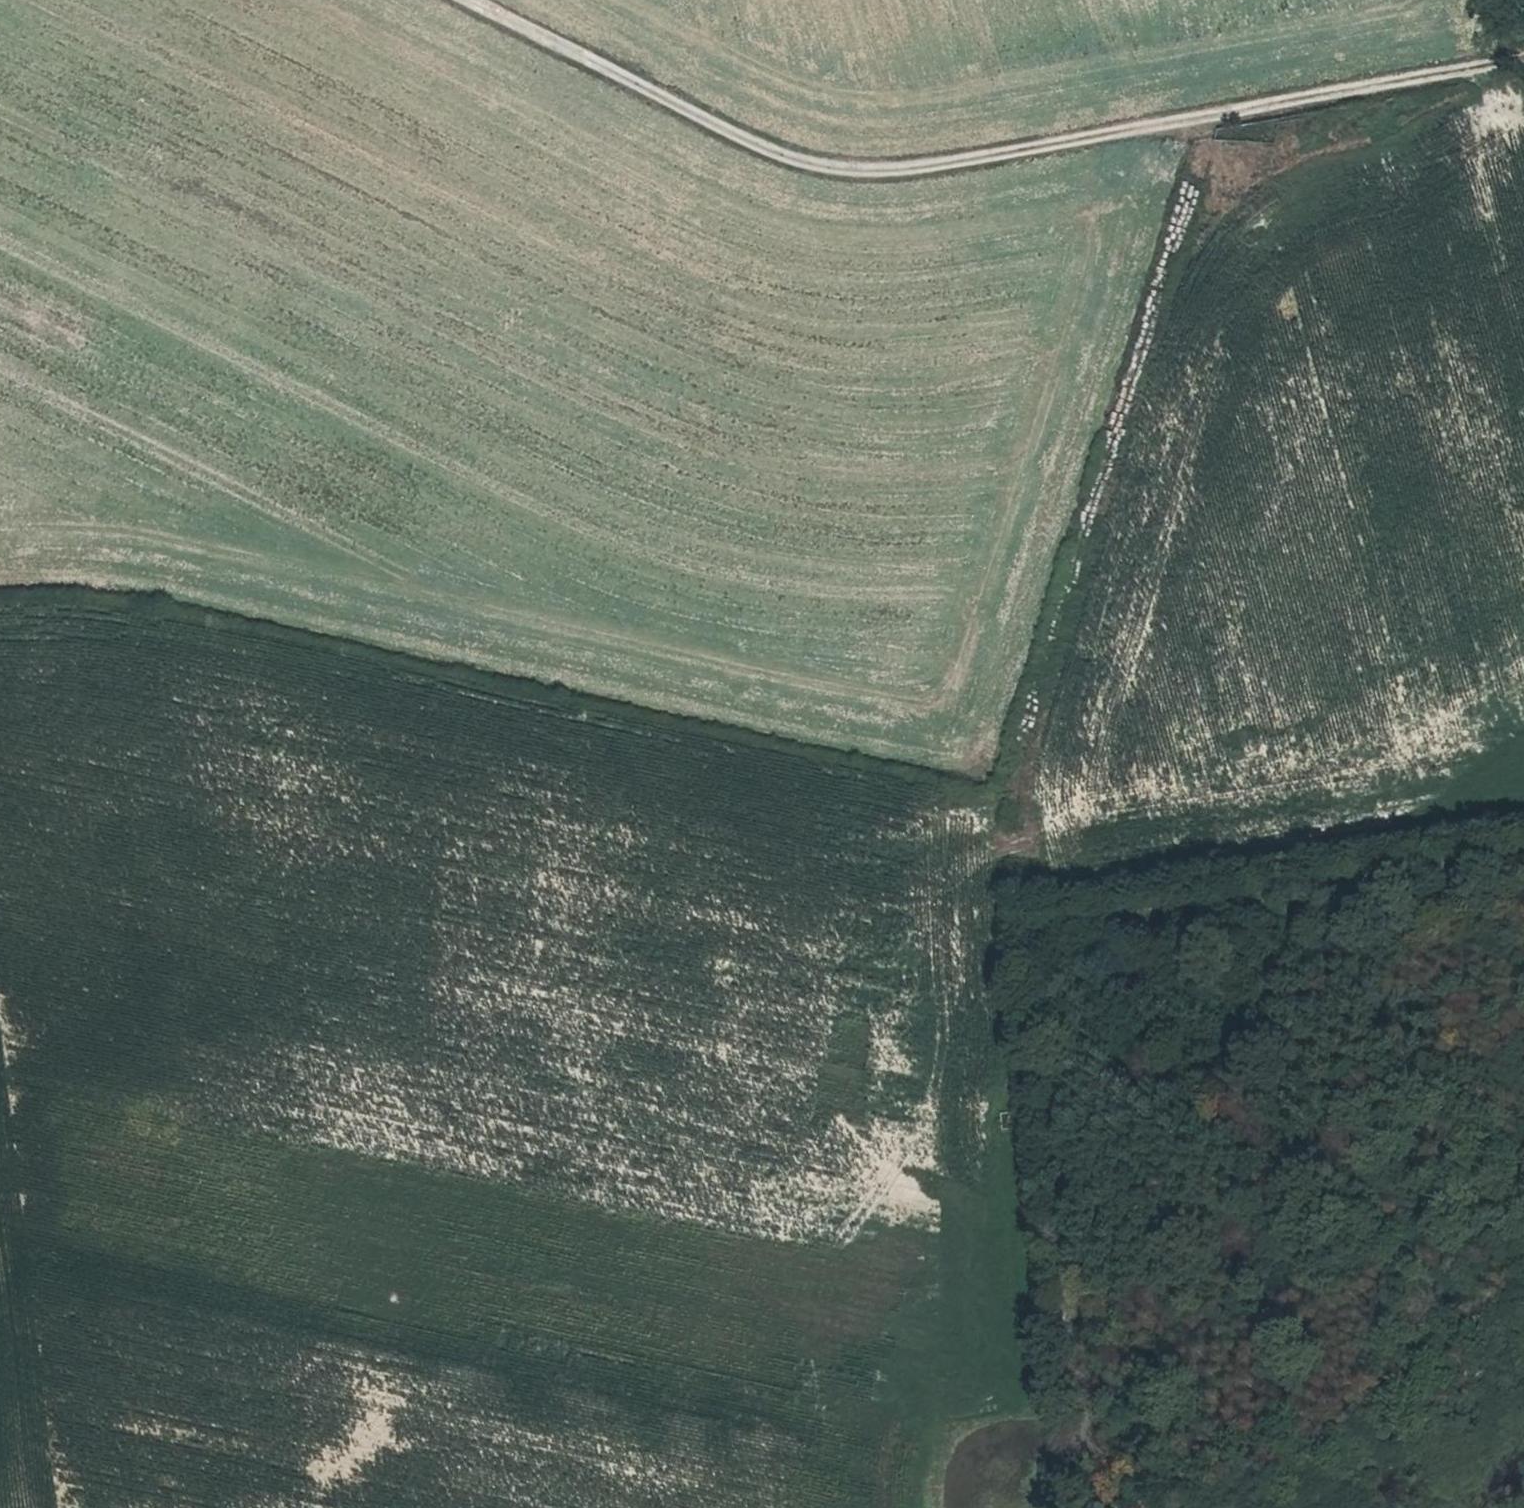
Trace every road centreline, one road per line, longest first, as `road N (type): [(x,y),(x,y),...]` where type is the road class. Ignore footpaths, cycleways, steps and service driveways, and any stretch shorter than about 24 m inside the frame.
road 1 (track): [(1523,70),(923,176),(865,179),(806,171),(711,132),(448,0)]

